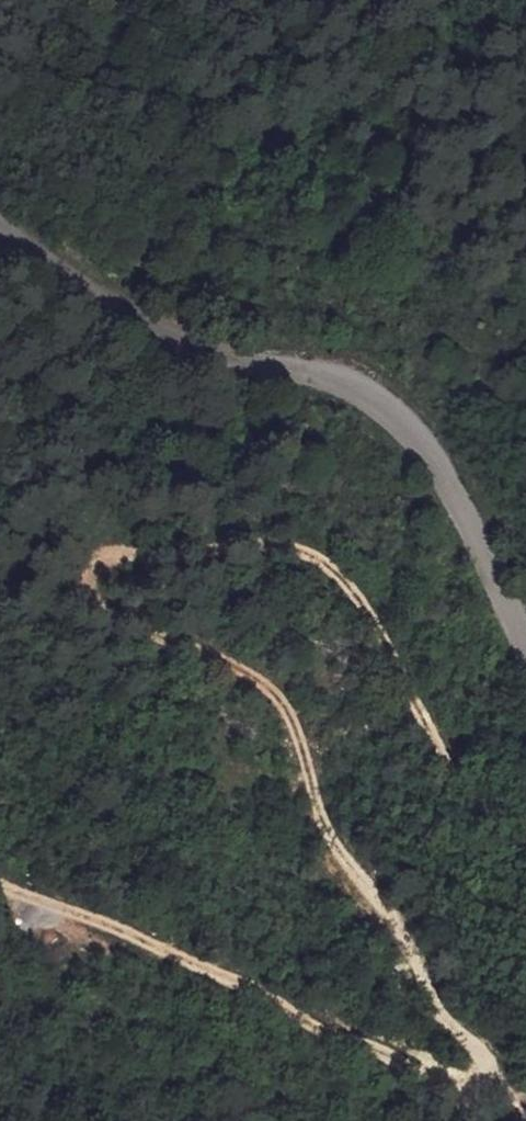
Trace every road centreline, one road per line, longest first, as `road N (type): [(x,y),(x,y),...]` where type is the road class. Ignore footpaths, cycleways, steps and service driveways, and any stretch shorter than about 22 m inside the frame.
road 1 (track): [(0,886),(266,994),(347,1044),(463,1083),(481,1072),(482,1053),(432,1006),(391,912),(327,833),(296,730),(268,683),(110,607),(94,578),(102,557),(123,552),(248,546),(324,561),(362,603),(430,737),(525,837)]
road 2 (tertiary): [(0,221),(113,310),(184,344),(320,375),(377,401),(436,464),(525,633)]

